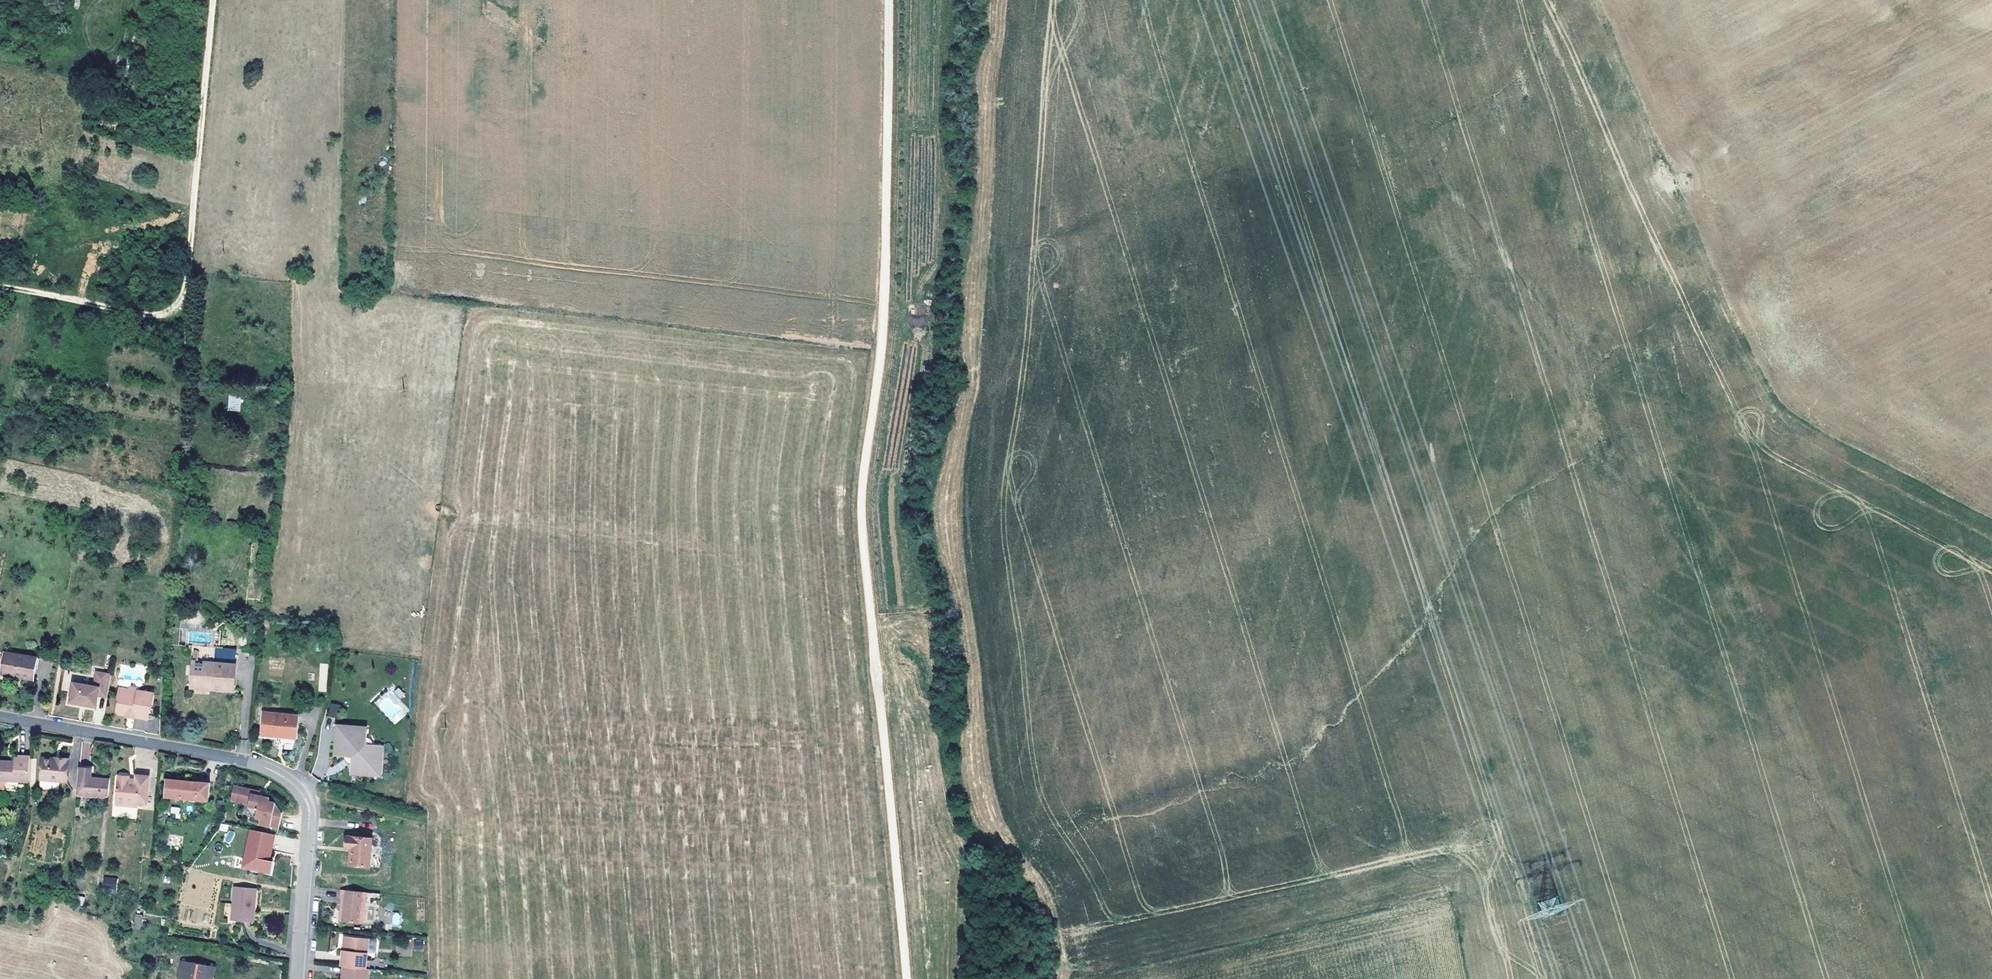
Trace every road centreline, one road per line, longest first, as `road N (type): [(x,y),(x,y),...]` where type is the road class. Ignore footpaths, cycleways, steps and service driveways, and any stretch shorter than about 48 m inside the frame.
road 1 (track): [(907,978),(863,508),(882,339),(889,0)]
road 2 (track): [(214,0),(182,324),(0,289)]
road 3 (residential): [(0,717),(244,760),(294,784),(312,816),(302,978)]

